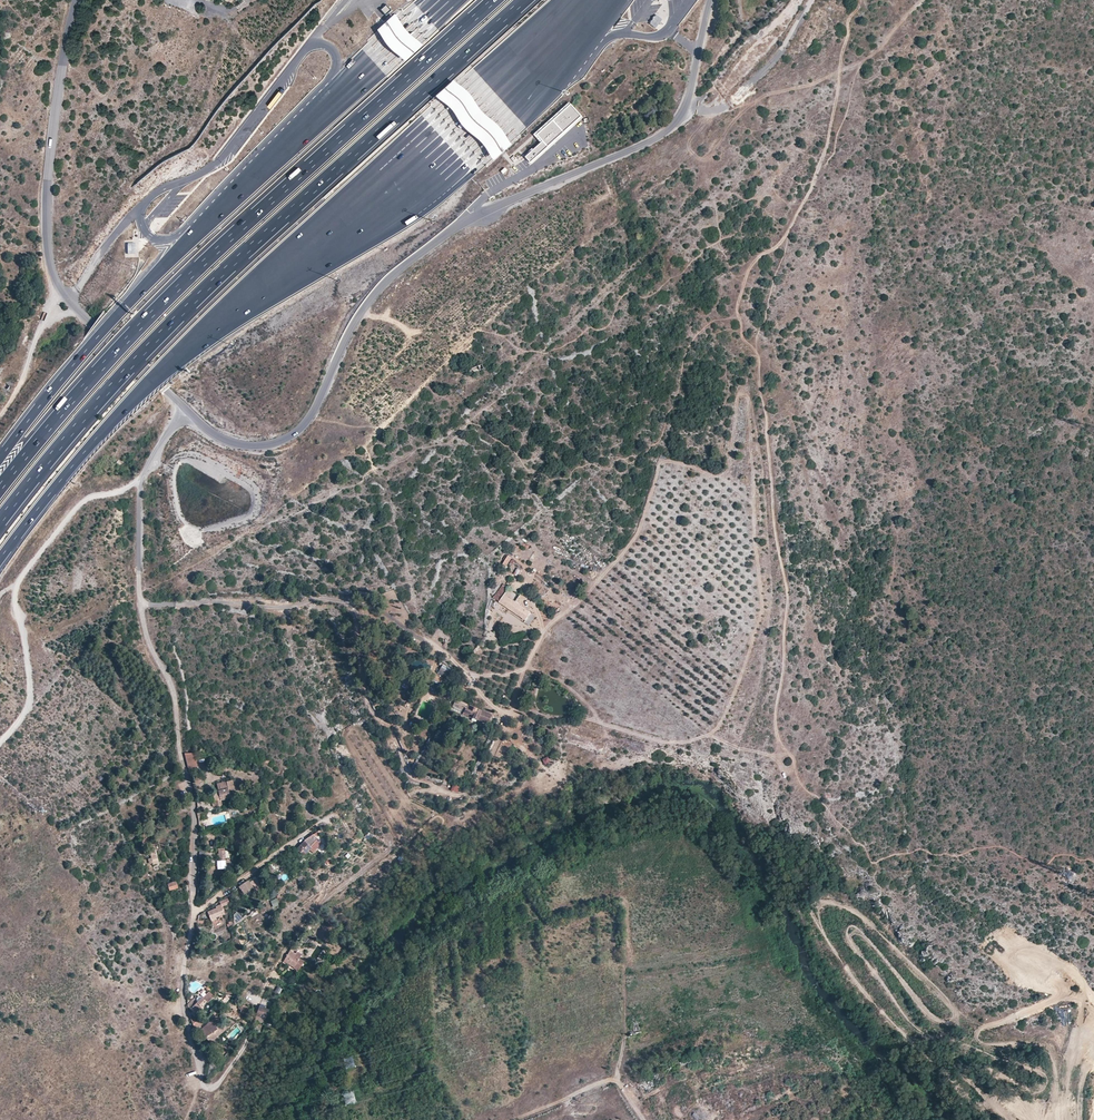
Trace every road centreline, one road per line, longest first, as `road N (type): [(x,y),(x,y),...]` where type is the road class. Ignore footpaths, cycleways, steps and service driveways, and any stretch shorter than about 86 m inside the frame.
road 1 (track): [(527,665),(561,680),(591,706),(596,722),(620,731),(690,741),(723,722),(763,605),(750,395),(741,388),(737,395),(728,471),(659,465),(641,530),(543,636)]
road 2 (track): [(711,734),(768,755),(777,748),(788,598),(759,356),(743,339),(736,309),(751,268),(781,242),(820,164),(857,0)]
road 3 (motorway): [(0,559),(112,421),(210,323),(426,158),(591,0)]
road 4 (residential): [(185,409),(138,488),(140,577),(147,638),(176,697),(198,818),(184,959),(203,1085),(223,1082),(250,1042)]
road 5 (residential): [(711,0),(683,121),(434,239),(378,289),(352,325),(316,411),(286,441),(234,443),(185,409)]
road 6 (motorway): [(0,521),(209,286),(524,0)]
road 7 (motorway): [(494,0),(167,299),(0,488)]
road 8 (motorway): [(444,0),(205,220),(0,459)]
road 9 (residential): [(185,409),(63,296),(52,267),(48,178),(77,0)]
road 10 (track): [(470,677),(505,725),(478,784),(454,795),(411,777),(394,733),(370,709),(352,605)]
road 11 (track): [(1093,1045),(1053,1034),(991,1035),(951,1009),(844,897),(817,914)]
road 12 (track): [(0,743),(30,696),(16,595),(22,579),(88,499),(142,482)]
road 13 (track): [(543,636),(525,668),(470,677),(418,630),(374,604),(352,605)]
road 14 (track): [(763,97),(856,68),(926,0)]
road 15 (track): [(814,0),(751,86),(724,109),(687,115)]
road 16 (track): [(644,1119),(617,1081),(514,1119)]
road 17 (track): [(617,1081),(628,935)]
road 18 (track): [(0,422),(63,296)]

